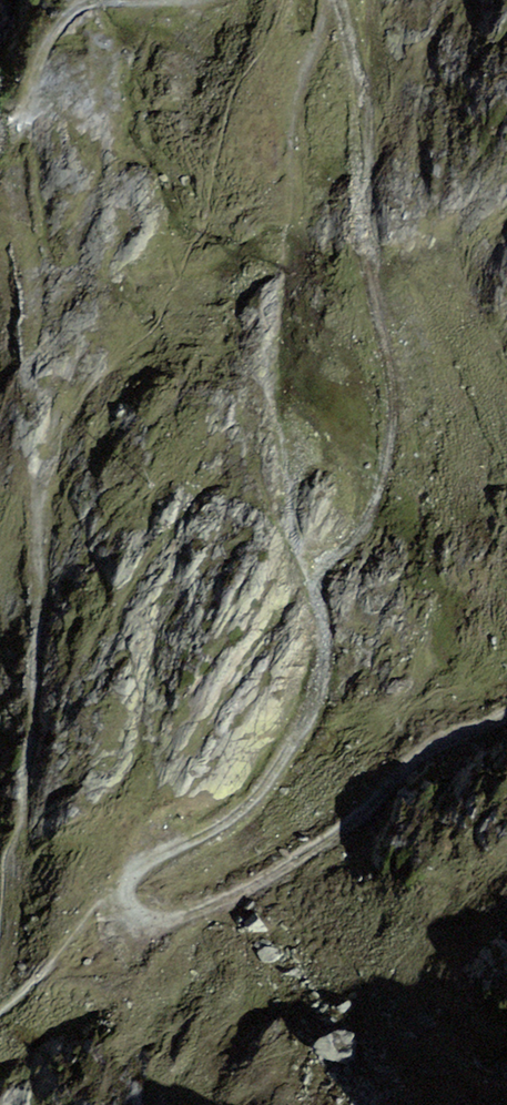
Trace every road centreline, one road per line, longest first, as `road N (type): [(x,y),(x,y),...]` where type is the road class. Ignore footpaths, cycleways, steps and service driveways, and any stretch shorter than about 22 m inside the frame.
road 1 (track): [(74,934),(136,871),(232,819),(265,785),(316,695),(325,636),(321,578),(328,560),(364,528),(378,495),(391,401),(366,236),(365,140),(340,0)]
road 2 (track): [(120,890),(127,905),(166,922),(252,889),(335,839),(445,742),(506,718)]
road 3 (track): [(196,0),(75,10),(48,45),(21,120)]

